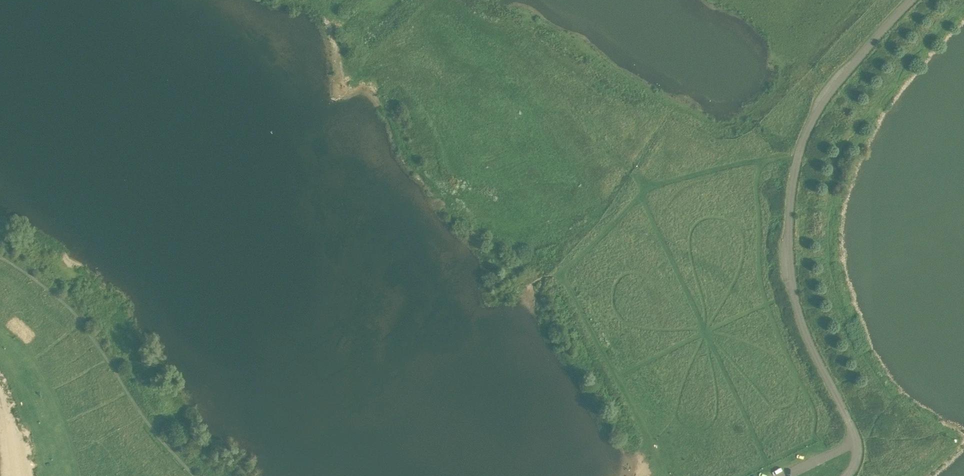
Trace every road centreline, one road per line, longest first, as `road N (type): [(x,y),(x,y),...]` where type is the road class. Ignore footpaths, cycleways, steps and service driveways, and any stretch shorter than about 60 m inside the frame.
road 1 (unclassified): [(846,475),(855,441),(808,340),(791,278),(792,183),(819,108),(913,0)]

